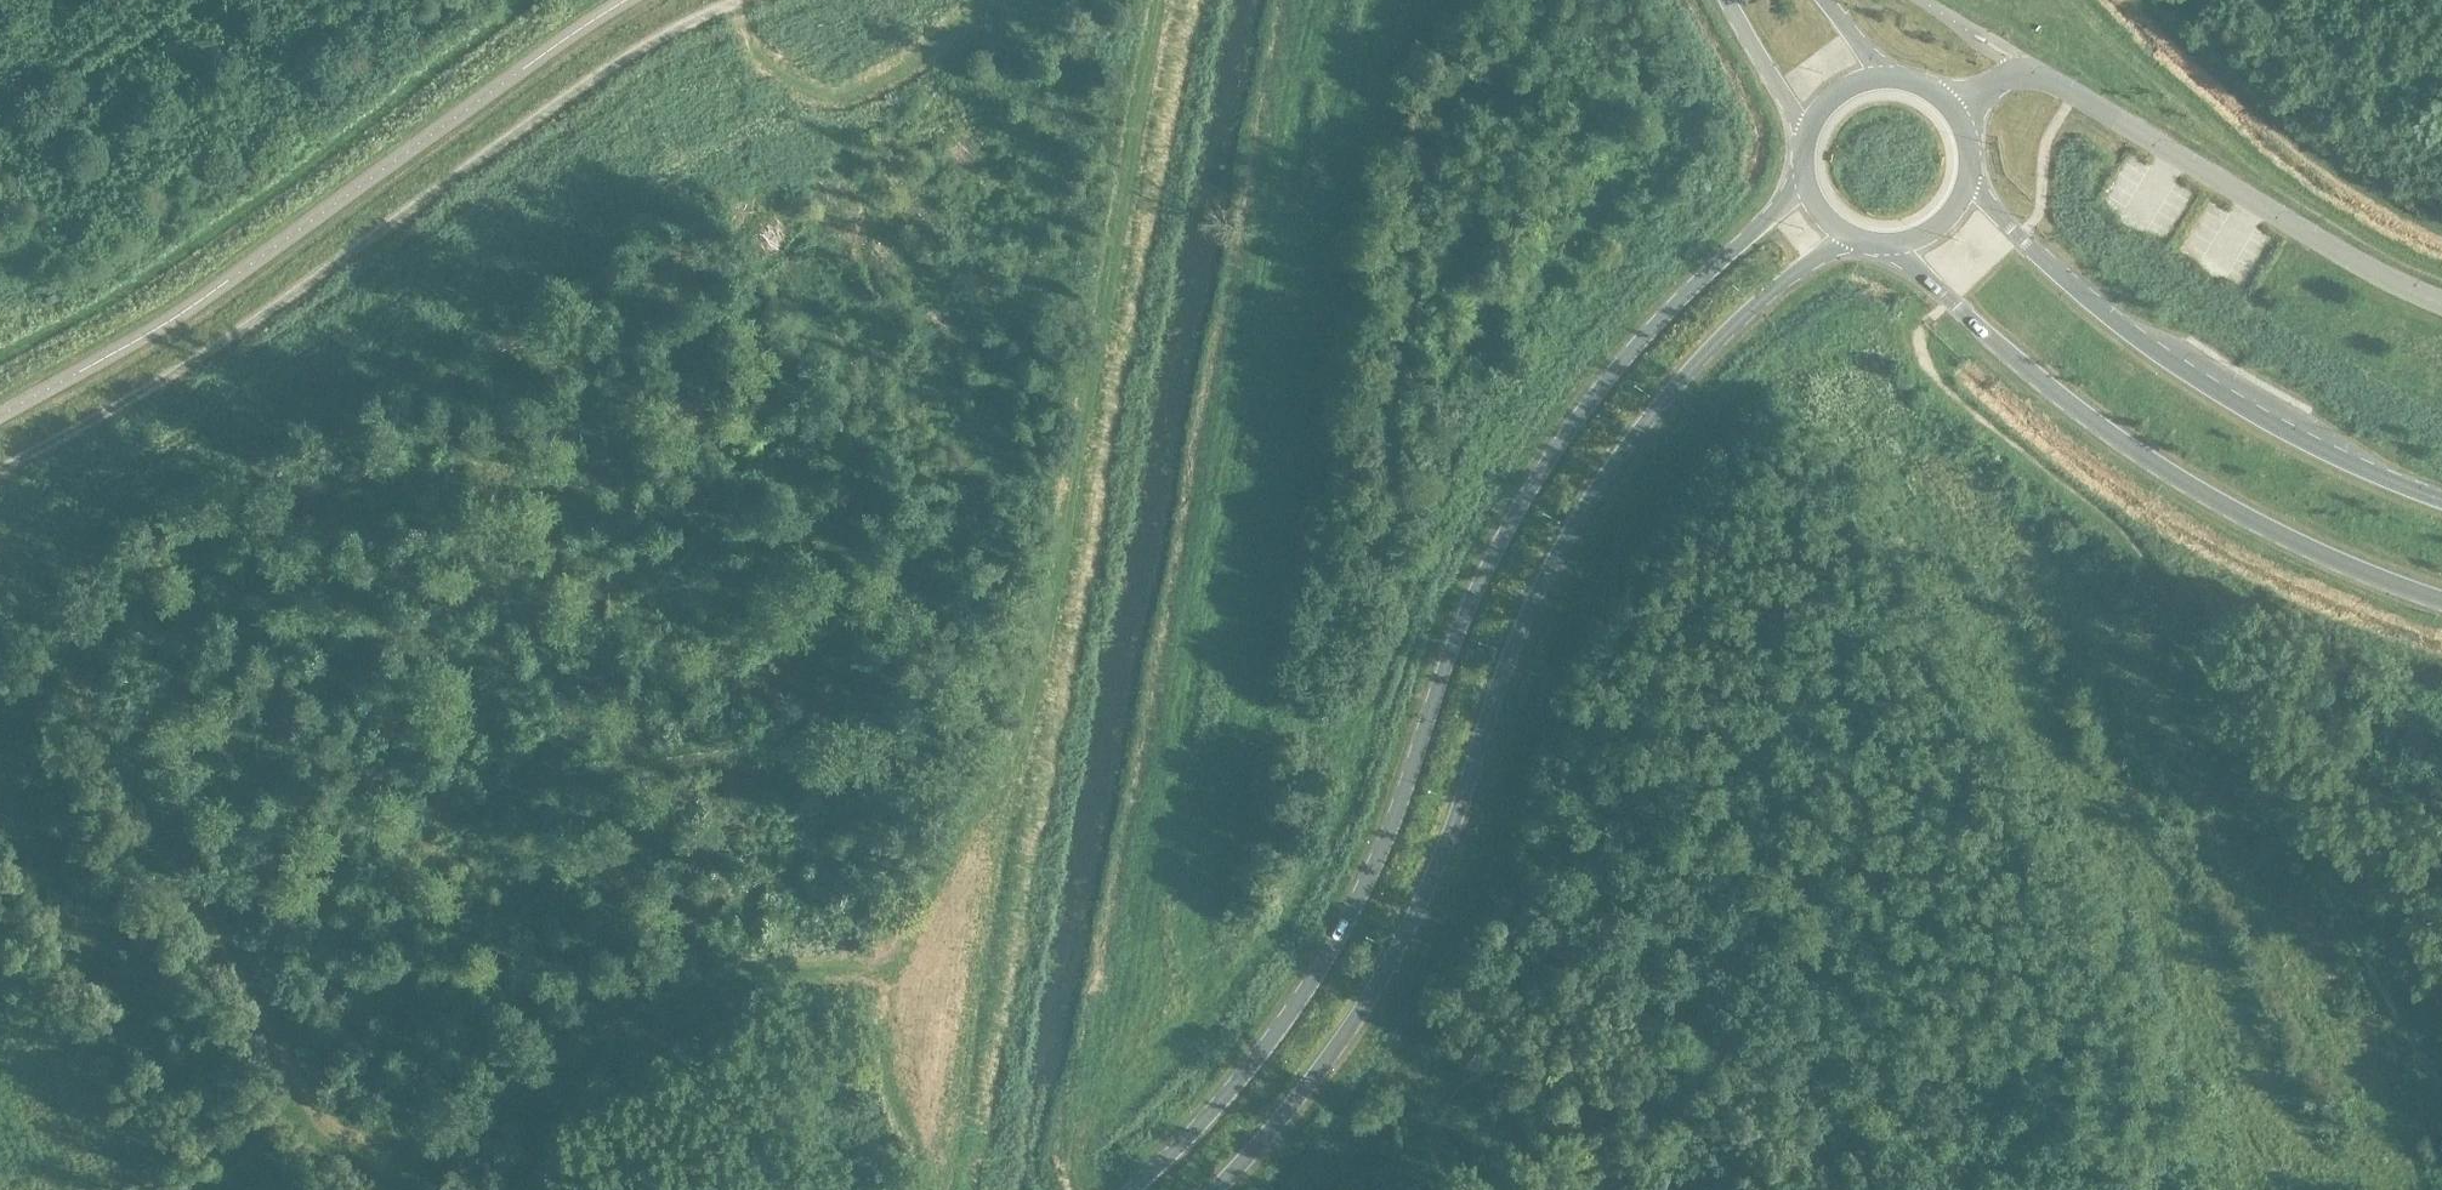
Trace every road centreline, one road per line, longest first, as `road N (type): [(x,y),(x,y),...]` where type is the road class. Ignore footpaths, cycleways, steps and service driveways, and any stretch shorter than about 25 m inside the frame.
road 1 (secondary): [(1804,177),(1631,349),(1536,476),(1467,609),(1354,908),(1280,1026),(1130,1189)]
road 2 (secondary): [(1212,1189),(1267,1135),(1374,989),(1435,869),(1522,624),(1612,465),(1744,315),(1852,239)]
road 3 (track): [(735,0),(606,67),(151,389),(0,469)]
road 4 (secondary): [(1901,246),(2044,386),(2155,464),(2292,541),(2441,601)]
road 5 (secondary): [(2441,500),(2326,452),(2171,362),(2090,302),(1969,180)]
road 6 (unclassified): [(1949,107),(2027,74),(2330,250),(2441,306)]
road 7 (unclassified): [(1726,0),(1807,135)]

